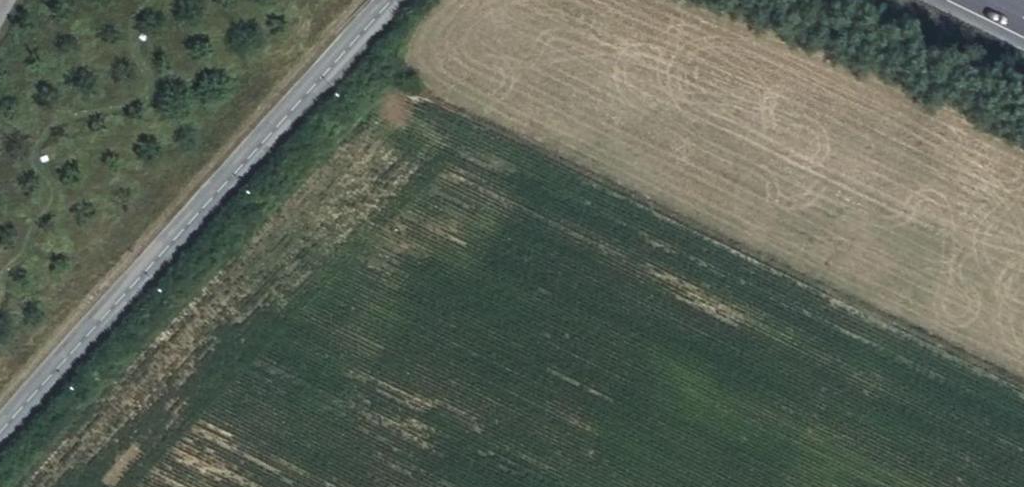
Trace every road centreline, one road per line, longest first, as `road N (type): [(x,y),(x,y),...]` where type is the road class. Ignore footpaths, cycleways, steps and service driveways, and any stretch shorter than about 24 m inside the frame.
road 1 (tertiary): [(0,439),(395,0)]

